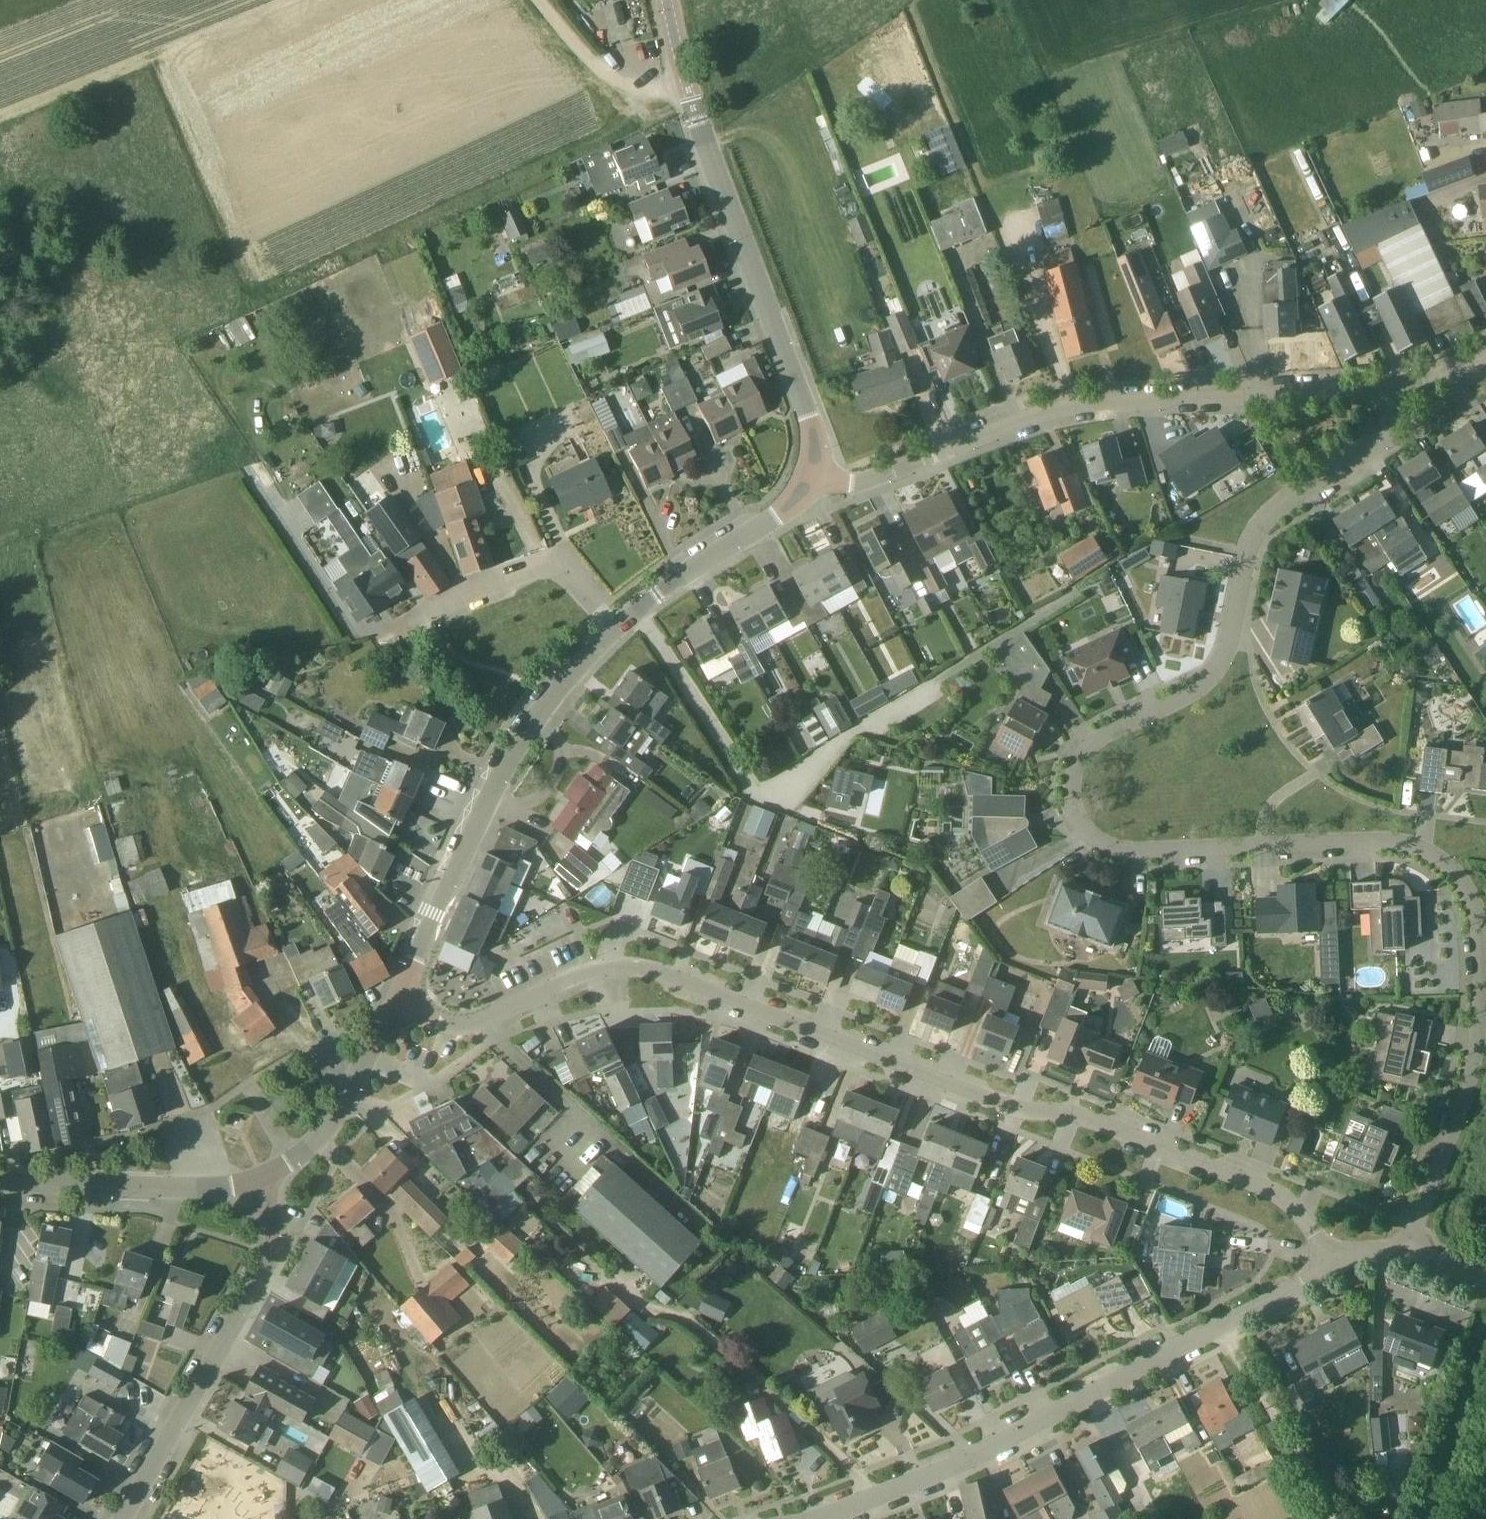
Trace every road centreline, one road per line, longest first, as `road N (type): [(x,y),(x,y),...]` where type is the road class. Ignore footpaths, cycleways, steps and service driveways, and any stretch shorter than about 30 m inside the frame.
road 1 (residential): [(1398,1244),(1469,1027),(1471,924),(1451,867),(1406,831),(1103,847),(1069,811),(1064,767),(1094,718),(1175,691),(1200,673),(1222,637),(1236,557),(1252,516),(1269,494),(1378,427),(1389,395),(1386,373)]
road 2 (residential): [(1316,1255),(1282,1188),(1144,1127),(985,1092),(656,966),(597,962),(558,971),(457,1016),(393,994)]
road 3 (residential): [(809,492),(1025,402),(1083,389),(1386,373)]
road 4 (residential): [(642,603),(744,780),(772,788),(1070,590)]
road 5 (residential): [(808,1518),(937,1474),(1238,1317),(1316,1255)]
road 6 (tertiary): [(809,492),(819,448),(689,80),(669,0)]
road 7 (tertiary): [(393,994),(451,860),(523,735),(616,629)]
road 8 (residential): [(121,1518),(274,1247),(263,1179)]
road 9 (tertiary): [(0,1181),(195,1189),(263,1179)]
road 10 (residential): [(616,629),(577,581),(549,566),(514,571),(413,619)]
road 11 (tertiary): [(263,1179),(324,1137),(393,994)]
road 12 (track): [(1238,1317),(1330,1518)]
road 13 (tertiary): [(642,603),(772,525),(809,492)]
road 14 (track): [(689,80),(621,77),(558,35),(541,0)]

